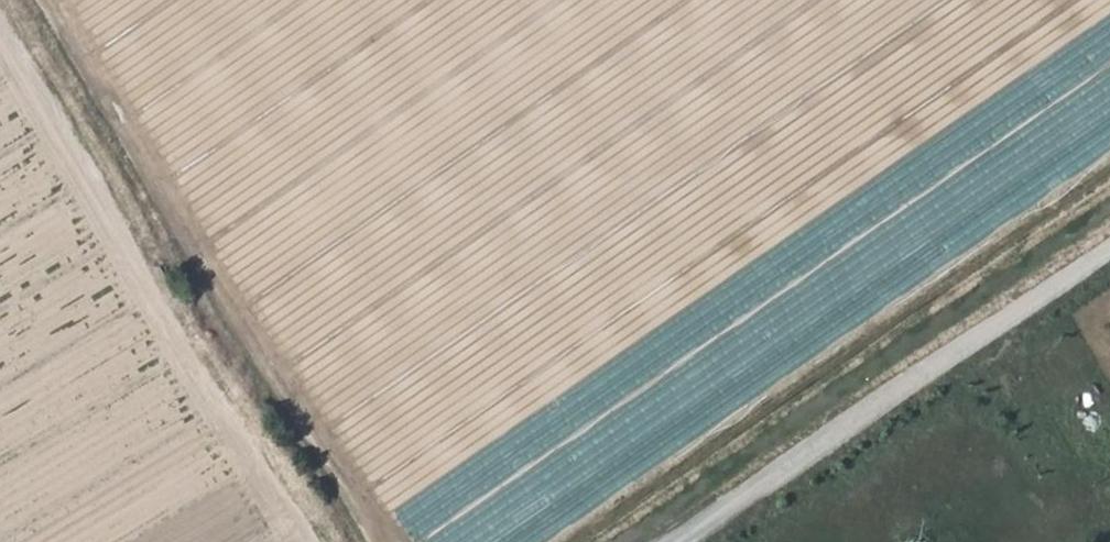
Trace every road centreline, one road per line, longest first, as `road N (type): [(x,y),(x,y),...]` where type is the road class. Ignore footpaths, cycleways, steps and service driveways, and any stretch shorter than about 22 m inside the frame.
road 1 (track): [(51,0),(385,541)]
road 2 (track): [(669,541),(1109,241)]

